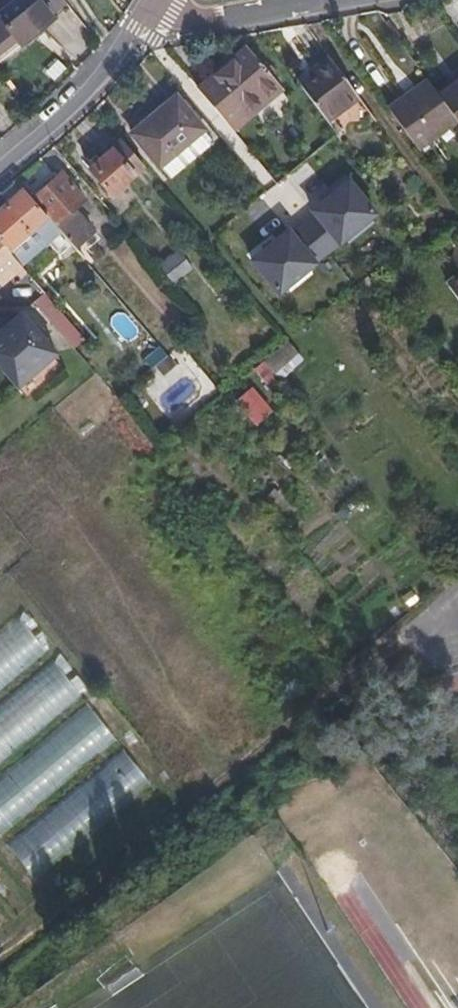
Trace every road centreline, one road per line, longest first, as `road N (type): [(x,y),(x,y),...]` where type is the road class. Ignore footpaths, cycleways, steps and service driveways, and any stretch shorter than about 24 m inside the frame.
road 1 (track): [(400,651),(278,751),(0,947)]
road 2 (residential): [(155,6),(117,65),(0,170)]
road 3 (residential): [(155,6),(202,21),(326,0)]

